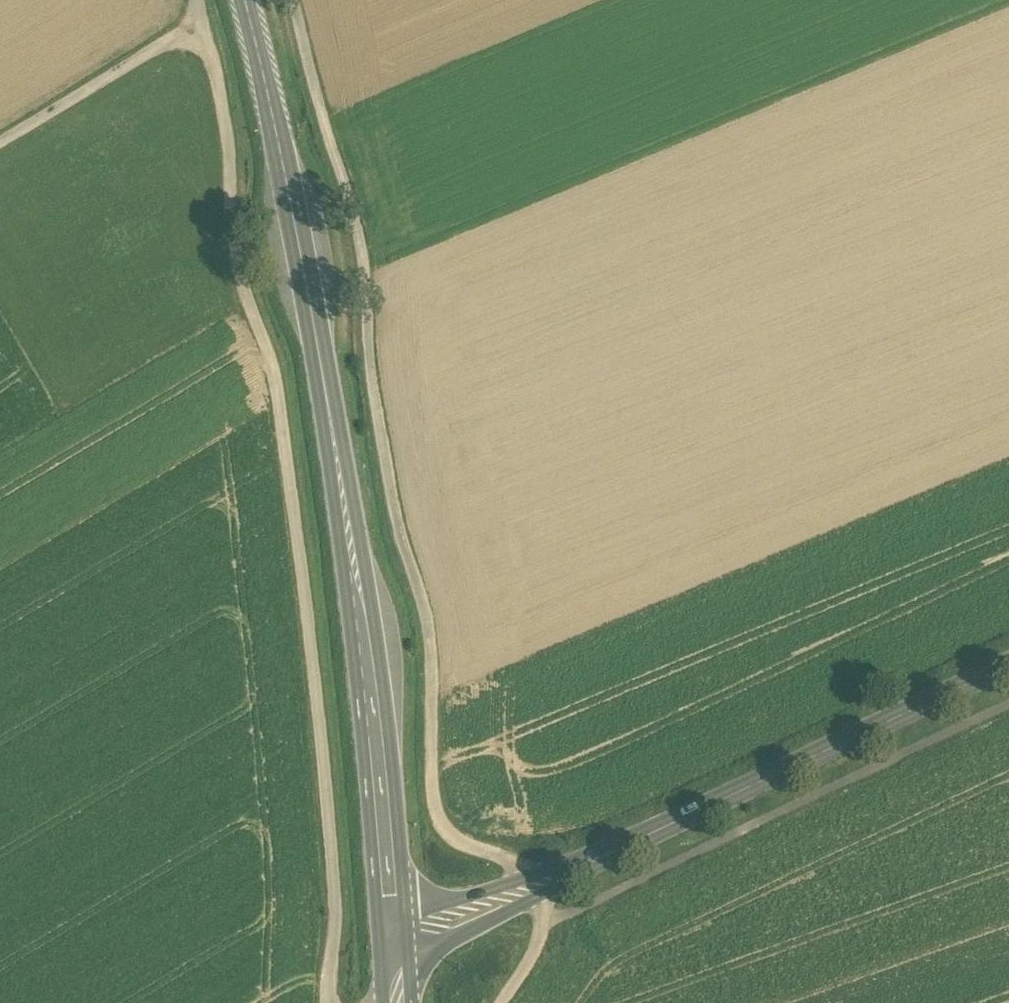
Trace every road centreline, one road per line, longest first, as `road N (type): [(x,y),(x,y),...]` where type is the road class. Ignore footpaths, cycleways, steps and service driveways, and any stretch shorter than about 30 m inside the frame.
road 1 (track): [(505,1002),(550,924),(536,874),(475,851),(436,818),(424,592),(407,548),(375,386),(358,214),(294,0)]
road 2 (track): [(195,0),(227,118),(242,286),(268,357),(305,587),(336,916),(329,1002)]
road 3 (secondary): [(241,0),(283,151),(351,518),(397,946)]
road 4 (tertiary): [(1008,670),(397,946)]
road 5 (track): [(202,25),(0,145)]

